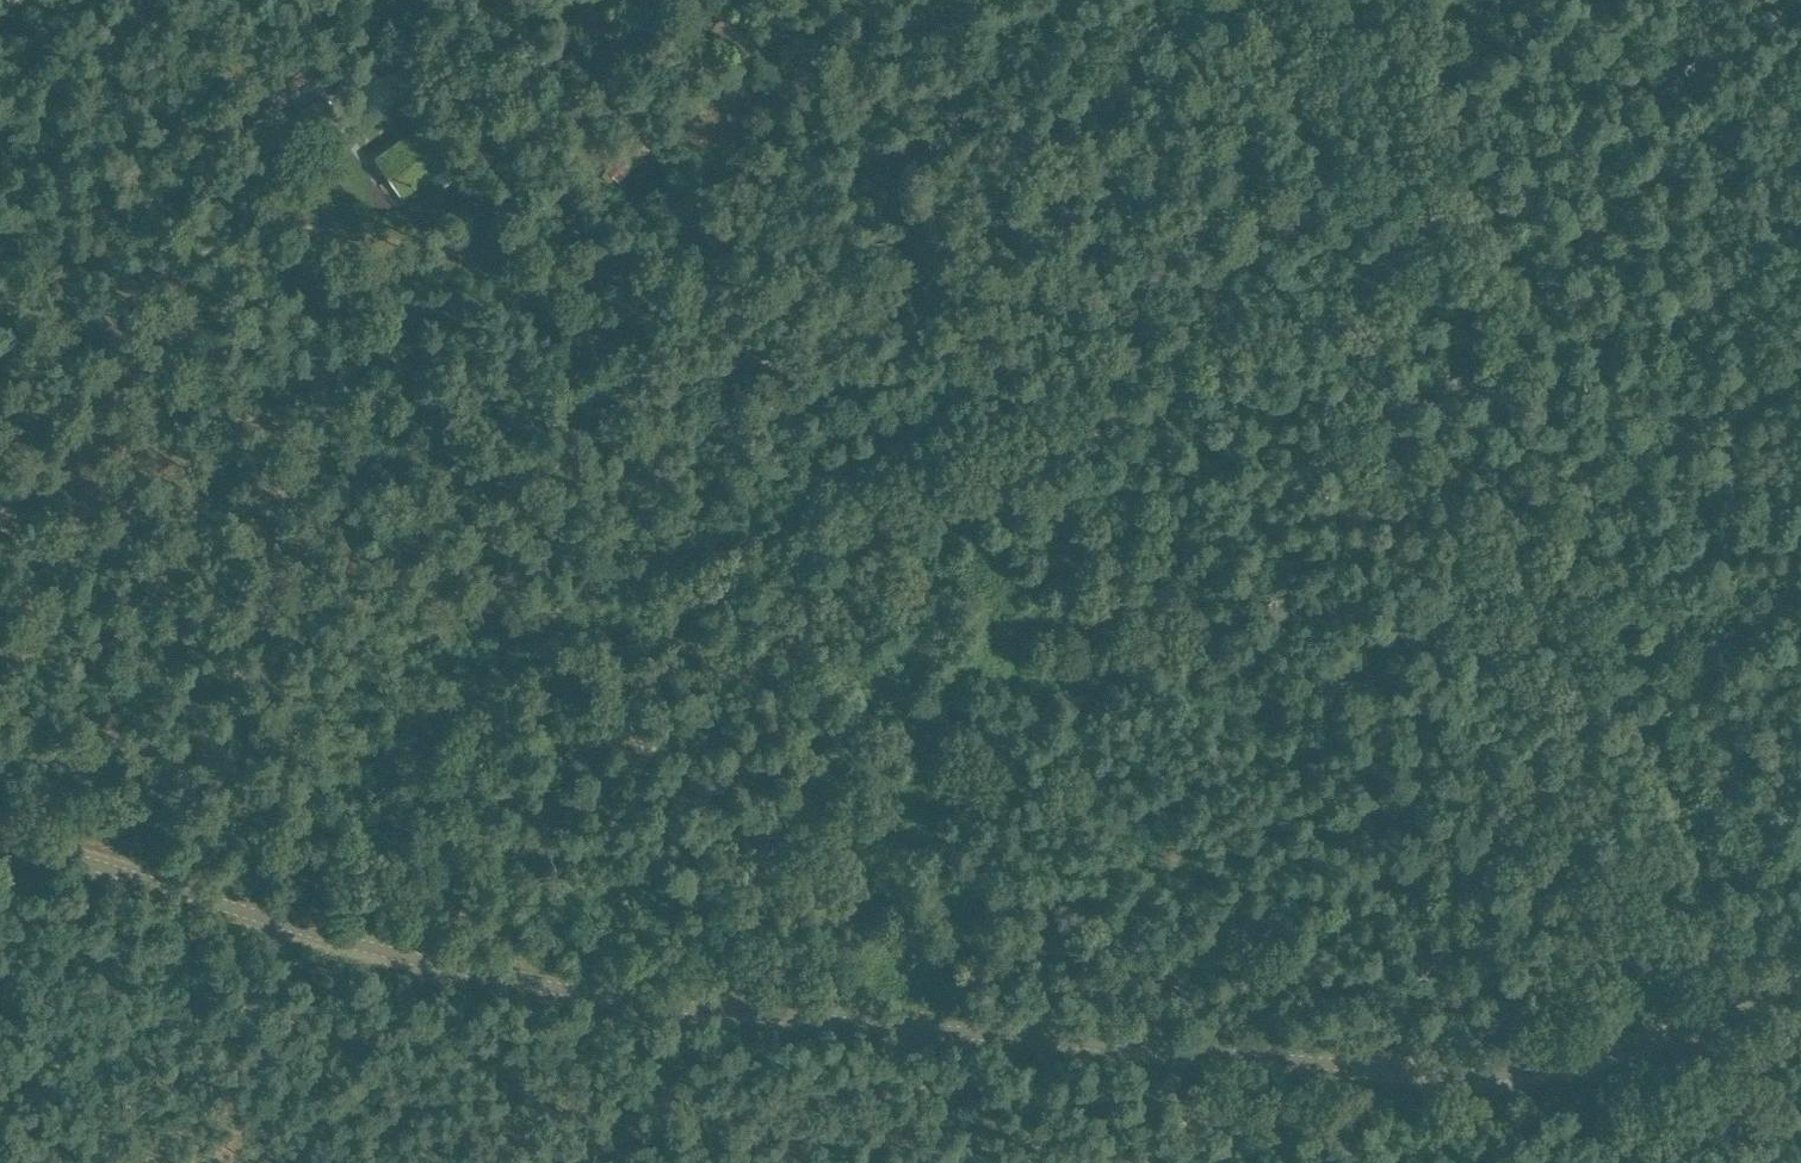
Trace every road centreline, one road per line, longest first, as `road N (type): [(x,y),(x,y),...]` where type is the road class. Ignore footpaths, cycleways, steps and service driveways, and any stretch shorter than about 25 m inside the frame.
road 1 (unclassified): [(1800,959),(1598,1051),(1519,1056),(483,976),(305,934),(73,845),(0,830)]

